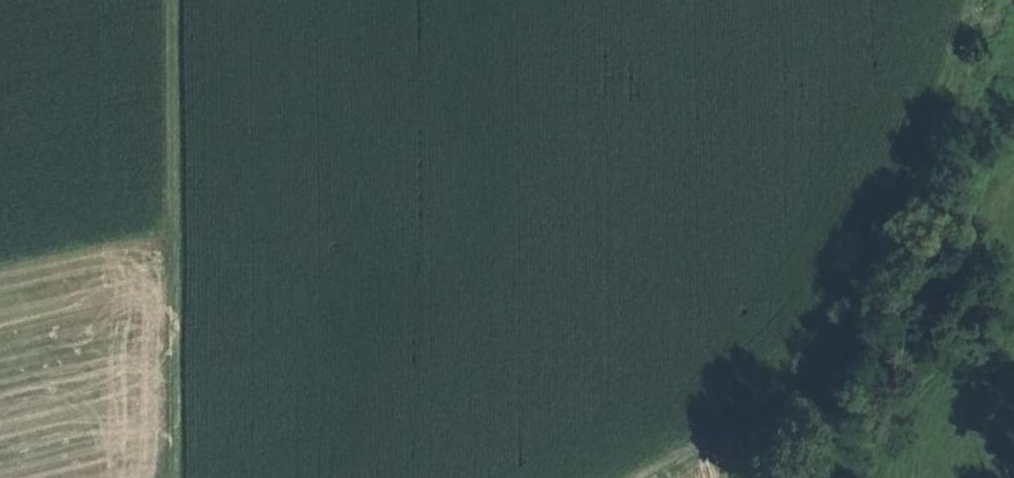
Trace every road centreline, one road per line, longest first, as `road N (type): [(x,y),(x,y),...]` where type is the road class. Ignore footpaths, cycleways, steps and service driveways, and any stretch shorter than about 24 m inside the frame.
road 1 (track): [(975,0),(870,249),(821,343),(738,419),(641,477)]
road 2 (track): [(179,477),(178,0)]

